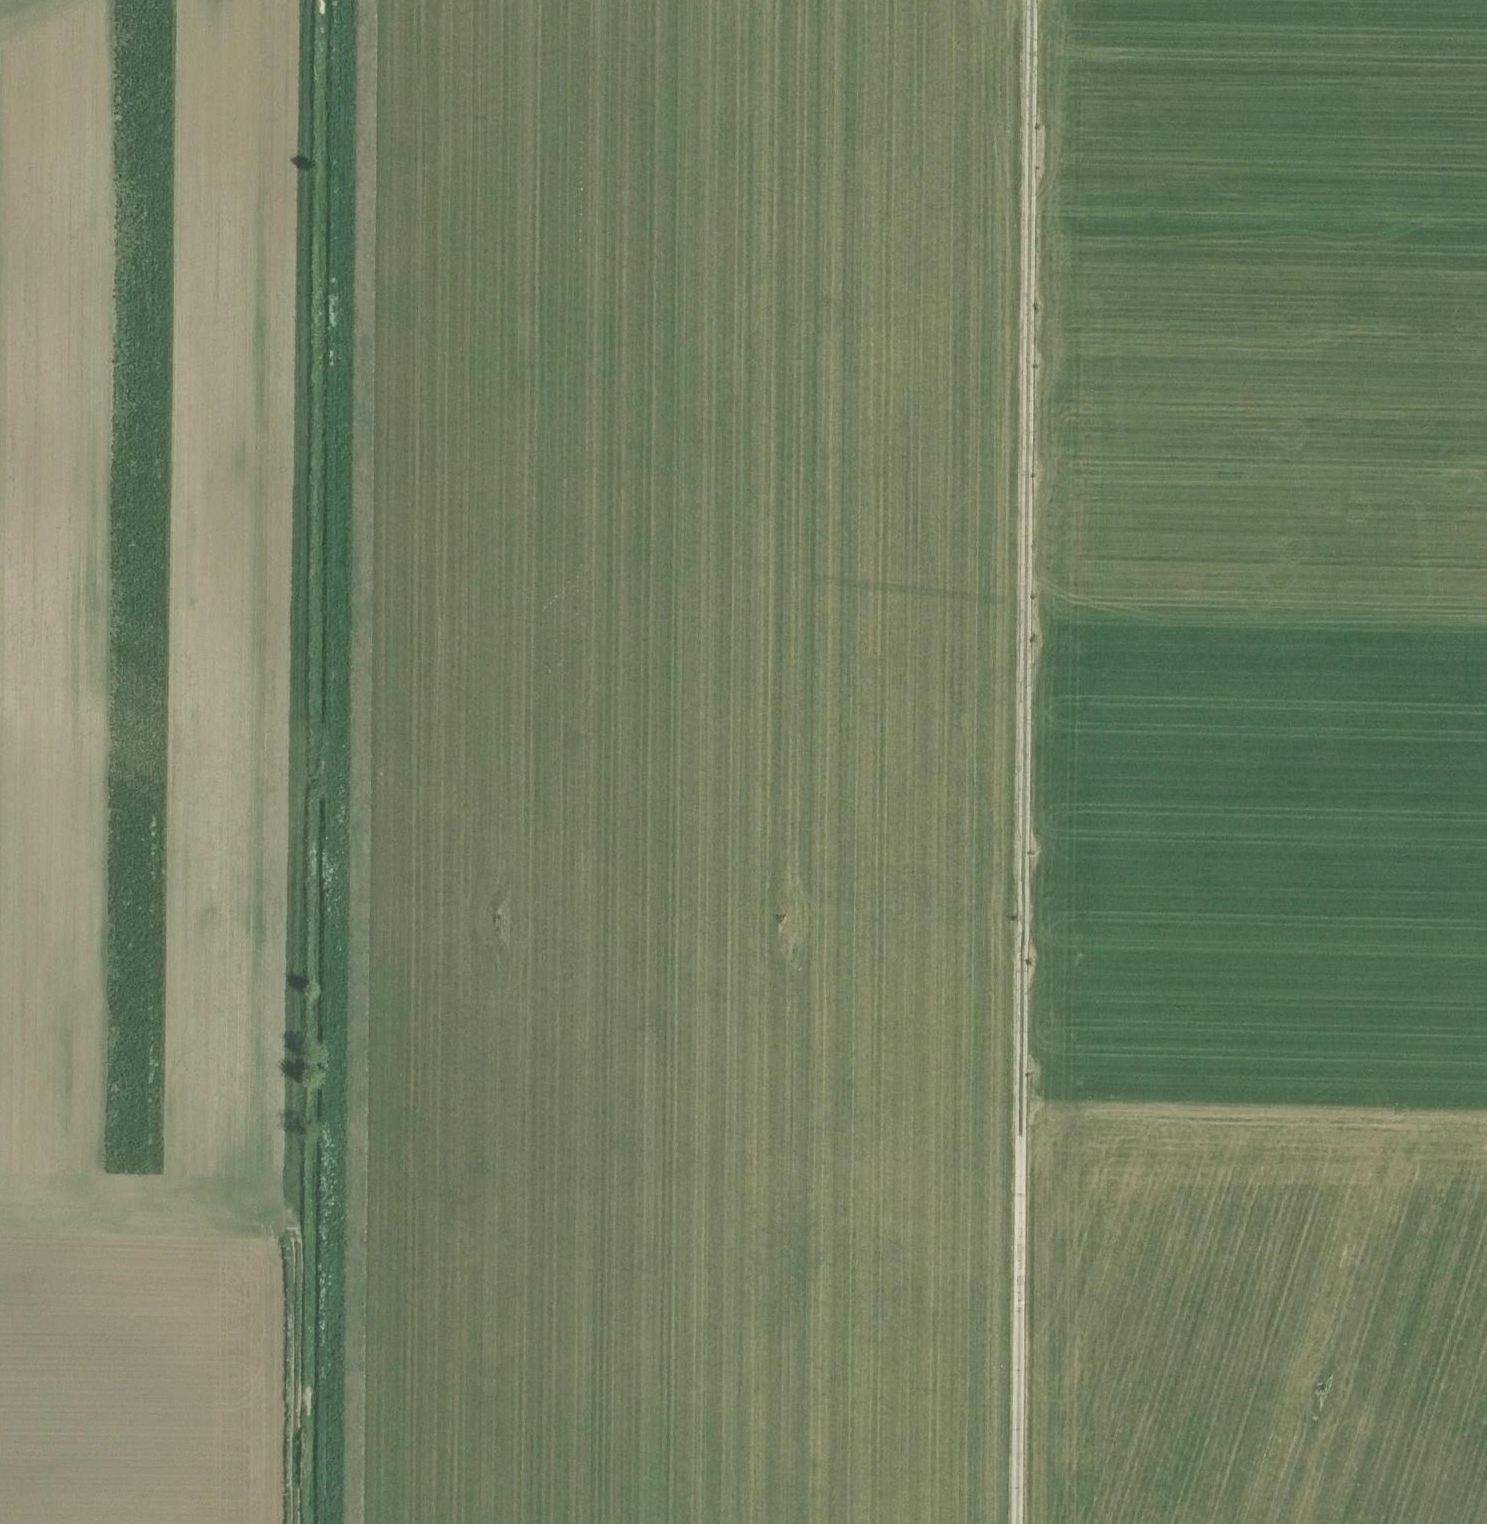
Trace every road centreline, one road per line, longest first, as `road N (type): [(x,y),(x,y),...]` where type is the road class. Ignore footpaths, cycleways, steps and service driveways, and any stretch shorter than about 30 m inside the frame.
road 1 (track): [(1015,1523),(1032,0)]
road 2 (track): [(297,1523),(298,1225)]

